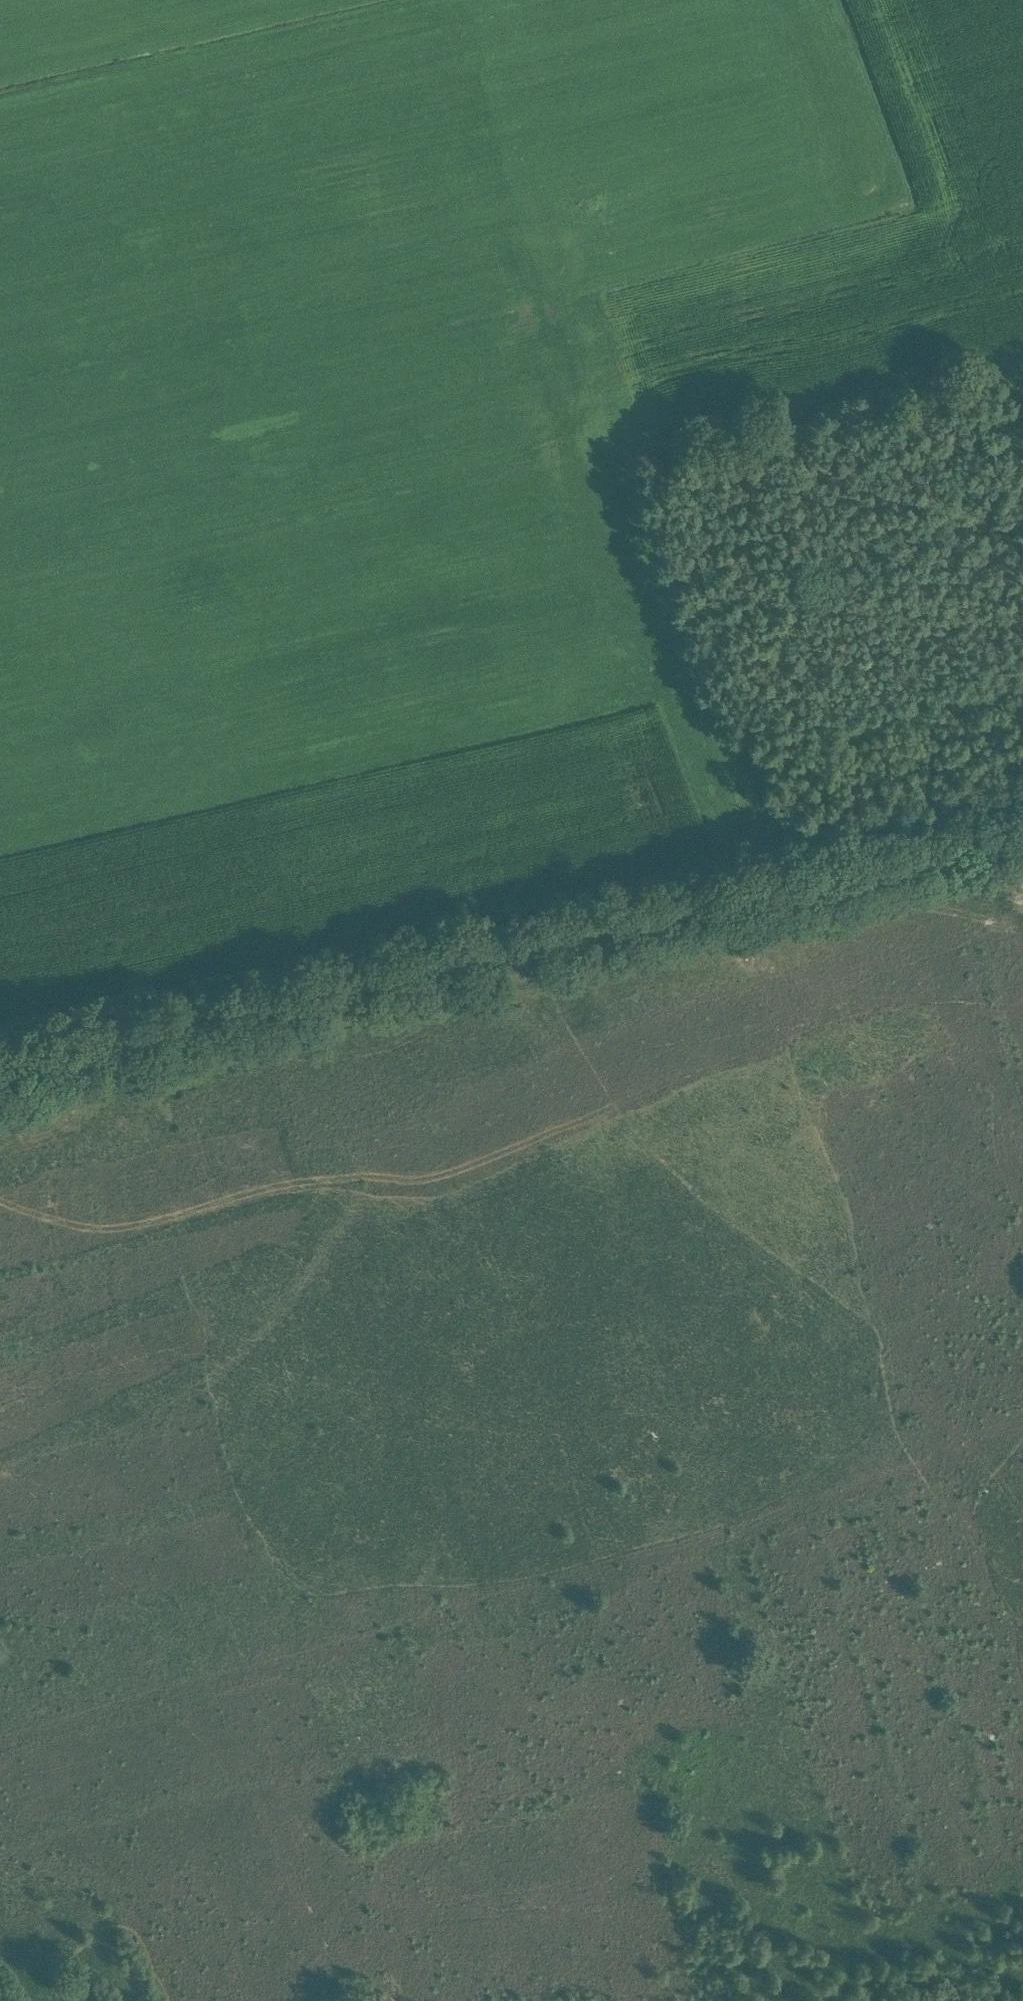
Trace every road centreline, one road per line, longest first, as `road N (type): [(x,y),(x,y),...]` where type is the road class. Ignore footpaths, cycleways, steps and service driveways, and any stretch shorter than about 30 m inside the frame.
road 1 (track): [(0,1070),(1022,829)]

